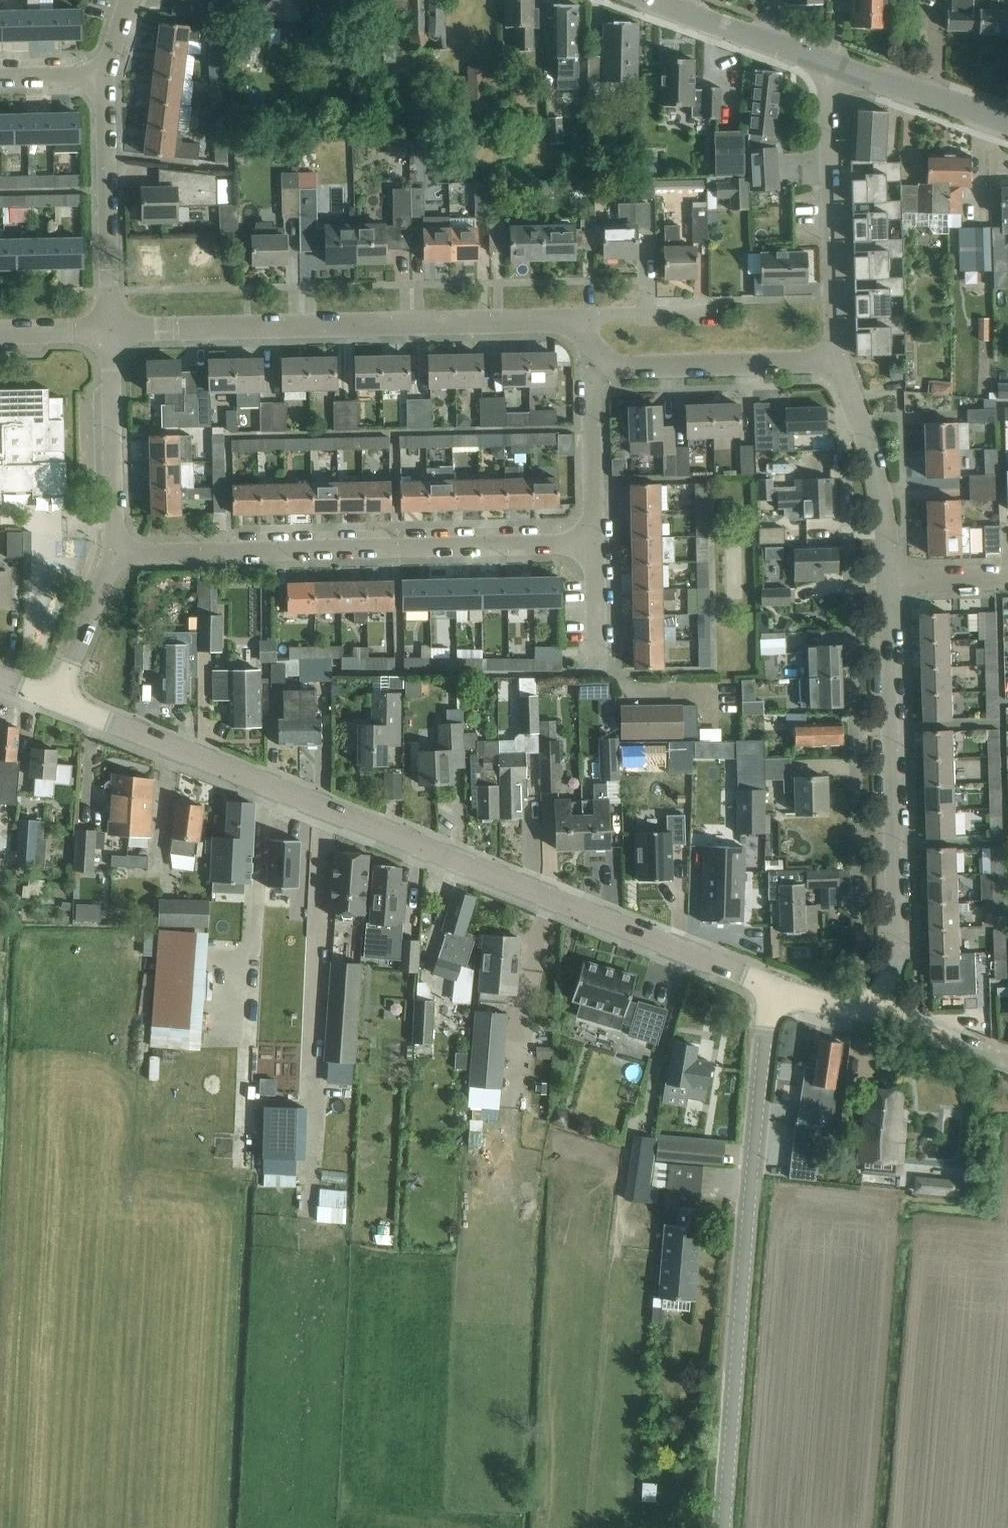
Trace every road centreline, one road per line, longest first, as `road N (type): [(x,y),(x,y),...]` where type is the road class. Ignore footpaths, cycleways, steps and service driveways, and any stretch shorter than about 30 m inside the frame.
road 1 (unclassified): [(779,988),(56,700)]
road 2 (unclassified): [(724,1527),(765,1036),(779,988)]
road 3 (residential): [(116,553),(595,544)]
road 4 (residential): [(111,330),(570,321)]
road 5 (residential): [(896,965),(890,580)]
road 6 (residential): [(840,359),(830,79),(837,62)]
road 7 (residential): [(111,330),(104,77)]
road 8 (residential): [(890,580),(878,471),(840,359)]
road 9 (residential): [(840,359),(615,367)]
road 10 (residential): [(116,553),(111,330)]
road 11 (tertiary): [(837,62),(653,0)]
road 12 (residential): [(595,544),(592,392),(615,367)]
road 13 (tertiary): [(1007,123),(837,62)]
road 14 (residential): [(56,700),(116,553)]
road 15 (residential): [(570,321),(718,311)]
road 16 (unclassified): [(1007,1062),(875,1011)]
road 17 (residential): [(597,672),(595,544)]

